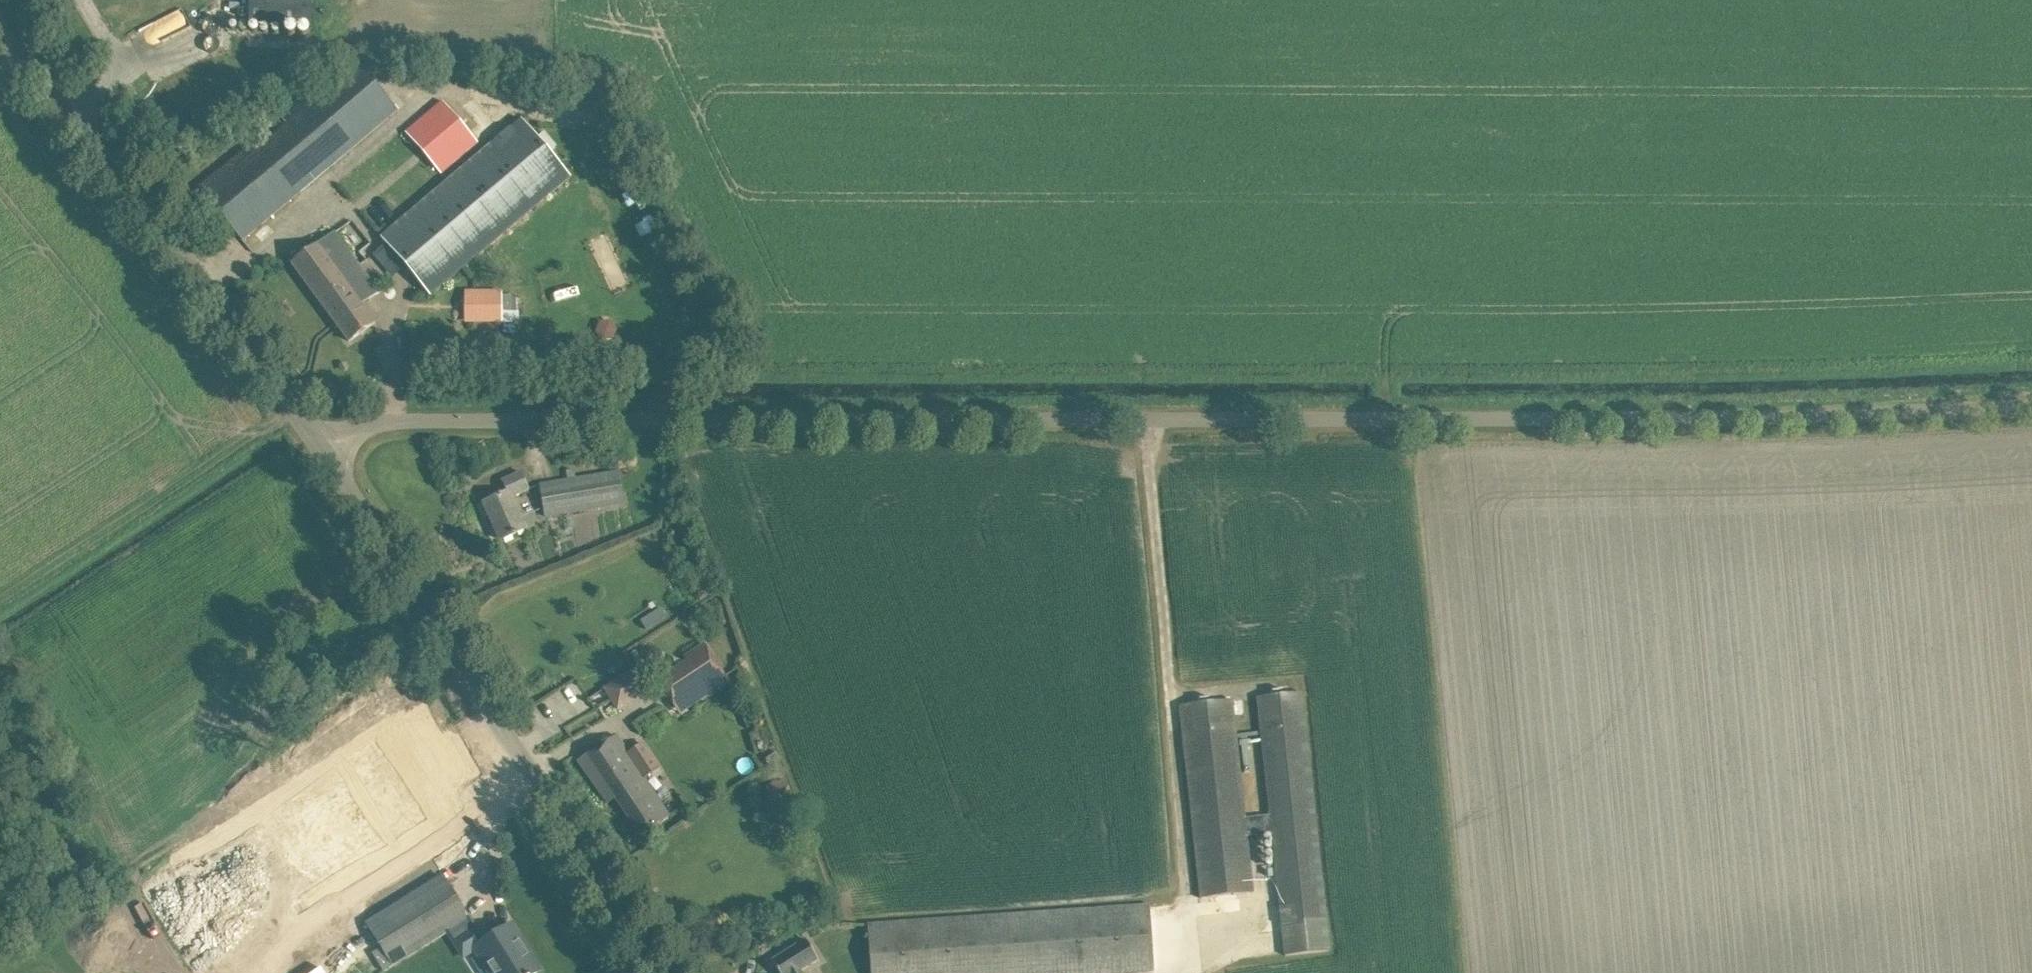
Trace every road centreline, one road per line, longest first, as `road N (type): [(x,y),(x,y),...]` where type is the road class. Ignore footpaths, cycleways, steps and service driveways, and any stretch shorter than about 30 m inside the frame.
road 1 (unclassified): [(324,434),(392,424),(1575,422),(2031,406)]
road 2 (unclassified): [(670,972),(508,686),(352,504),(324,434)]
road 3 (unclassified): [(324,434),(0,18)]

